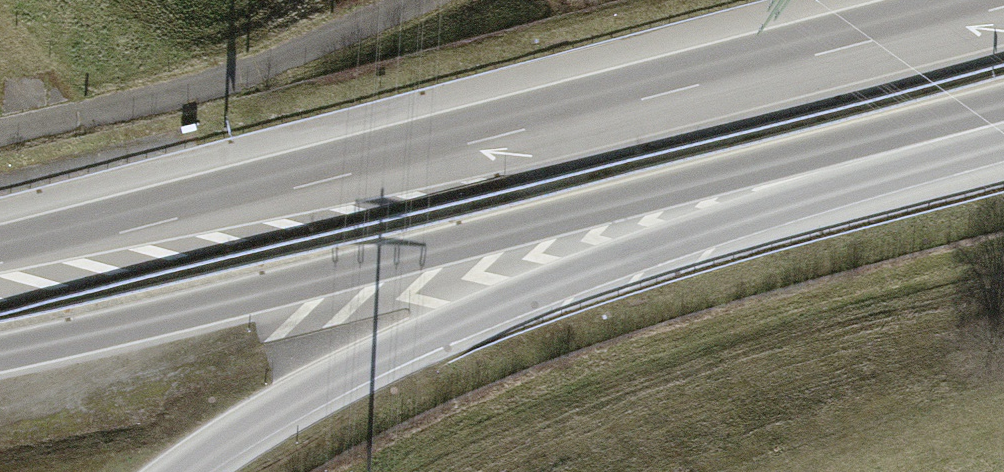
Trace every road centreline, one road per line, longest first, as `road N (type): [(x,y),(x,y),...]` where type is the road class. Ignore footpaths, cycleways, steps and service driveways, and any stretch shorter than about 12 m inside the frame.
road 1 (motorway): [(0,354),(978,130)]
road 2 (motorway): [(173,471),(319,385),(471,312),(978,130)]
road 3 (motorway): [(1003,7),(173,215)]
road 4 (motorway): [(173,215),(0,250)]

